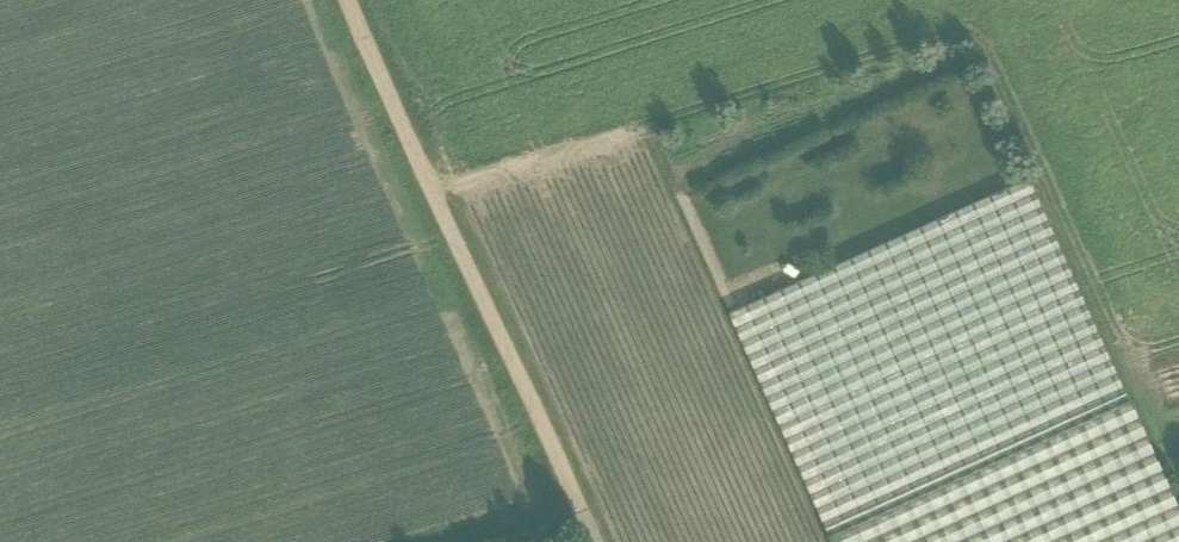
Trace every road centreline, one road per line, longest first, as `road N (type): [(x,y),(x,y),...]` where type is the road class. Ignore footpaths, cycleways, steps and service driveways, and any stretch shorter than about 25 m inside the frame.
road 1 (track): [(352,0),(594,541)]

